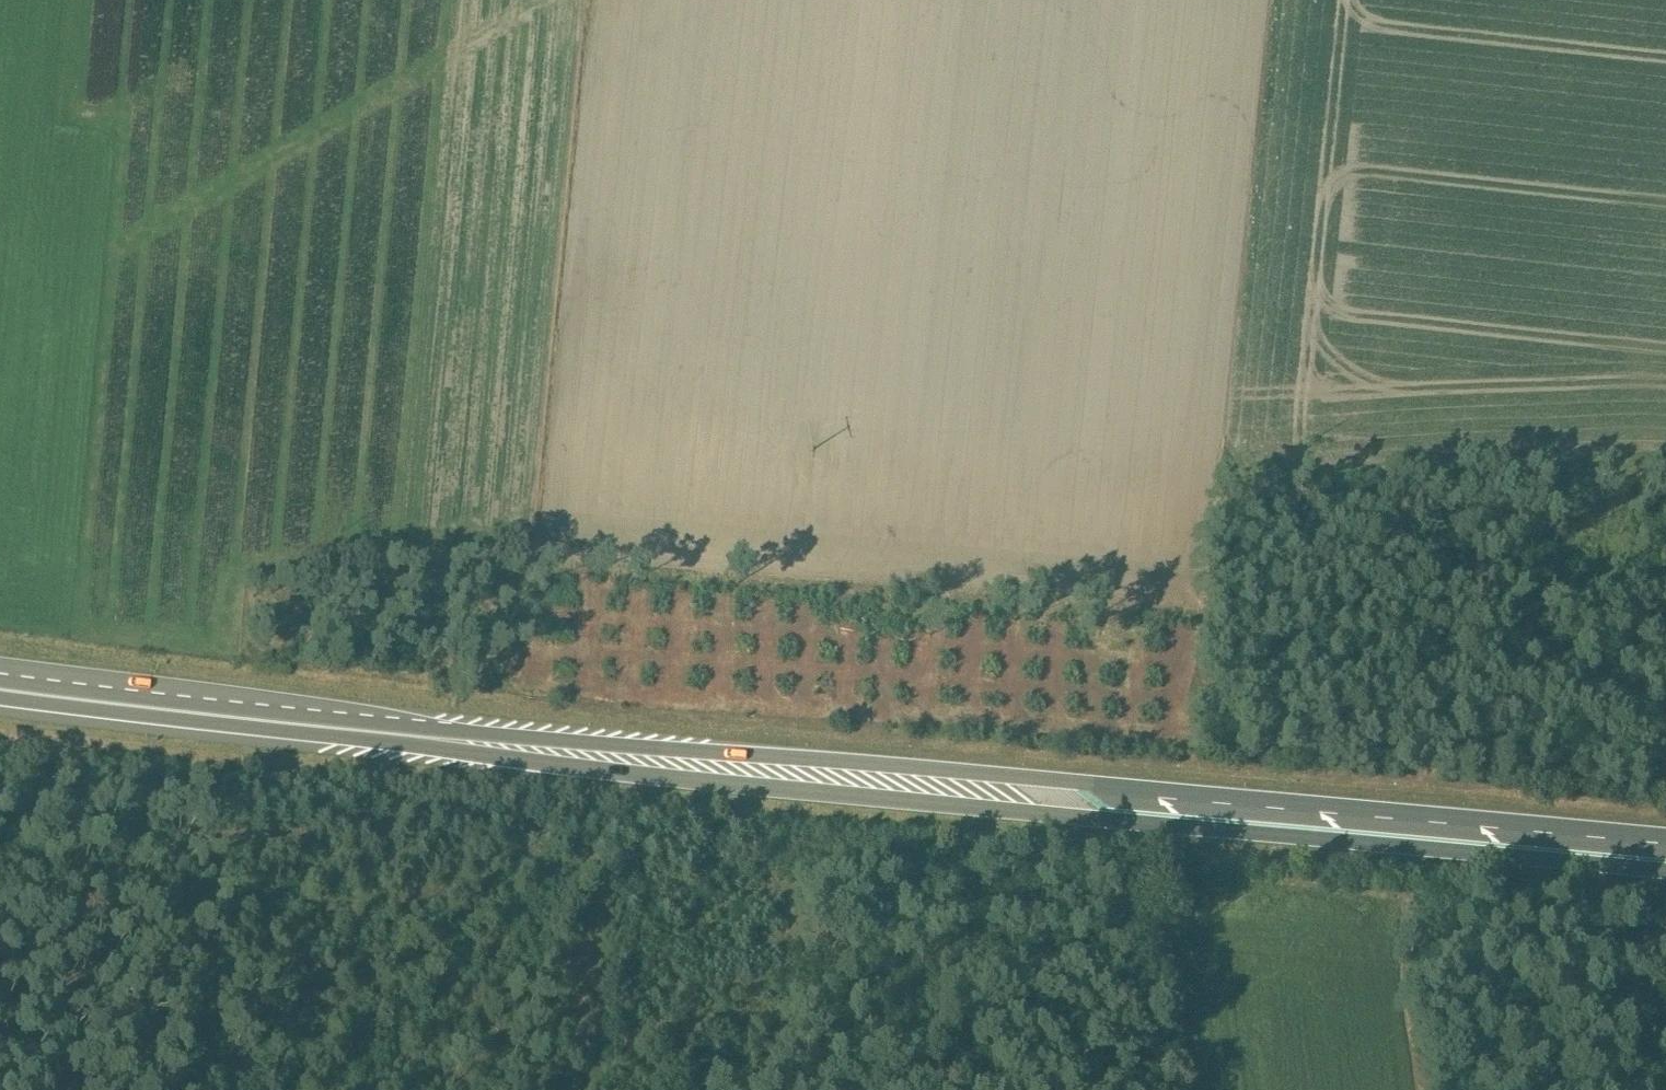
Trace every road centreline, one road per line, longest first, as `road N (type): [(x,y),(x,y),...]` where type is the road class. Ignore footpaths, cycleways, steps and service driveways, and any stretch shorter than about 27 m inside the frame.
road 1 (trunk): [(0,692),(684,778),(1665,869)]
road 2 (trunk): [(1665,839),(484,733),(0,671)]

